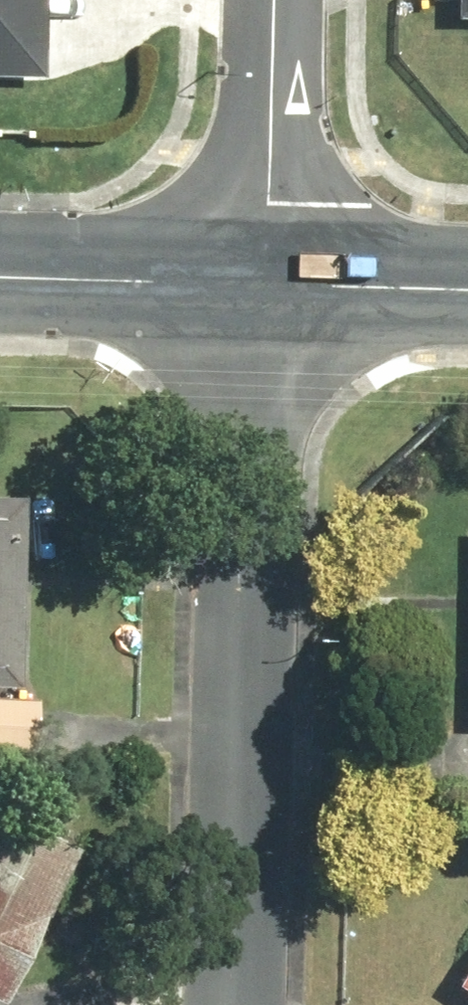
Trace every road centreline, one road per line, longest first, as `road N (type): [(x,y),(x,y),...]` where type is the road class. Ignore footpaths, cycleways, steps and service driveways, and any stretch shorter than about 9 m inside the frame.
road 1 (residential): [(264,287),(236,1004)]
road 2 (residential): [(272,0),(264,287)]
road 3 (secondary): [(0,279),(264,287)]
road 4 (secondary): [(264,287),(467,290)]

